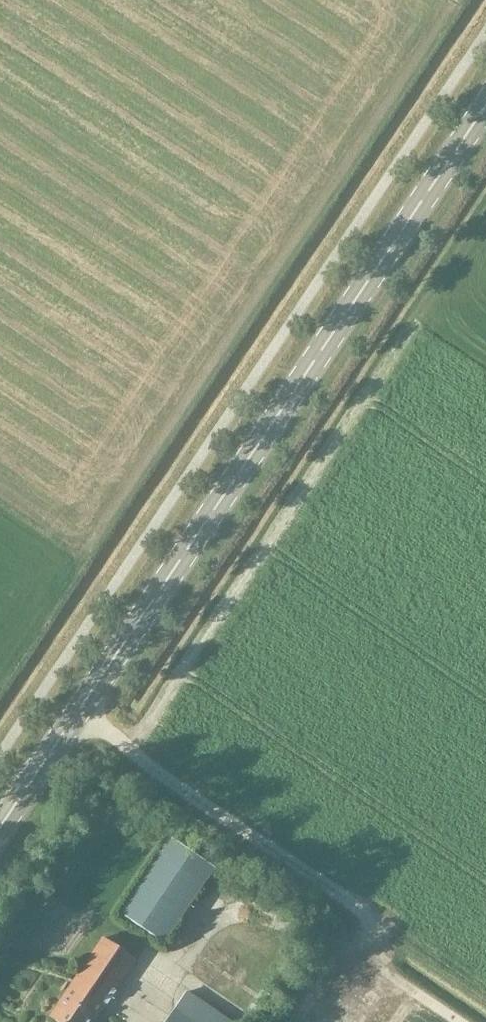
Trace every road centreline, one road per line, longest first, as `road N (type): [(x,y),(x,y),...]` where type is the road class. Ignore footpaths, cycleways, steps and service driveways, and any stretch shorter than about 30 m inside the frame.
road 1 (primary): [(0,827),(485,105)]

